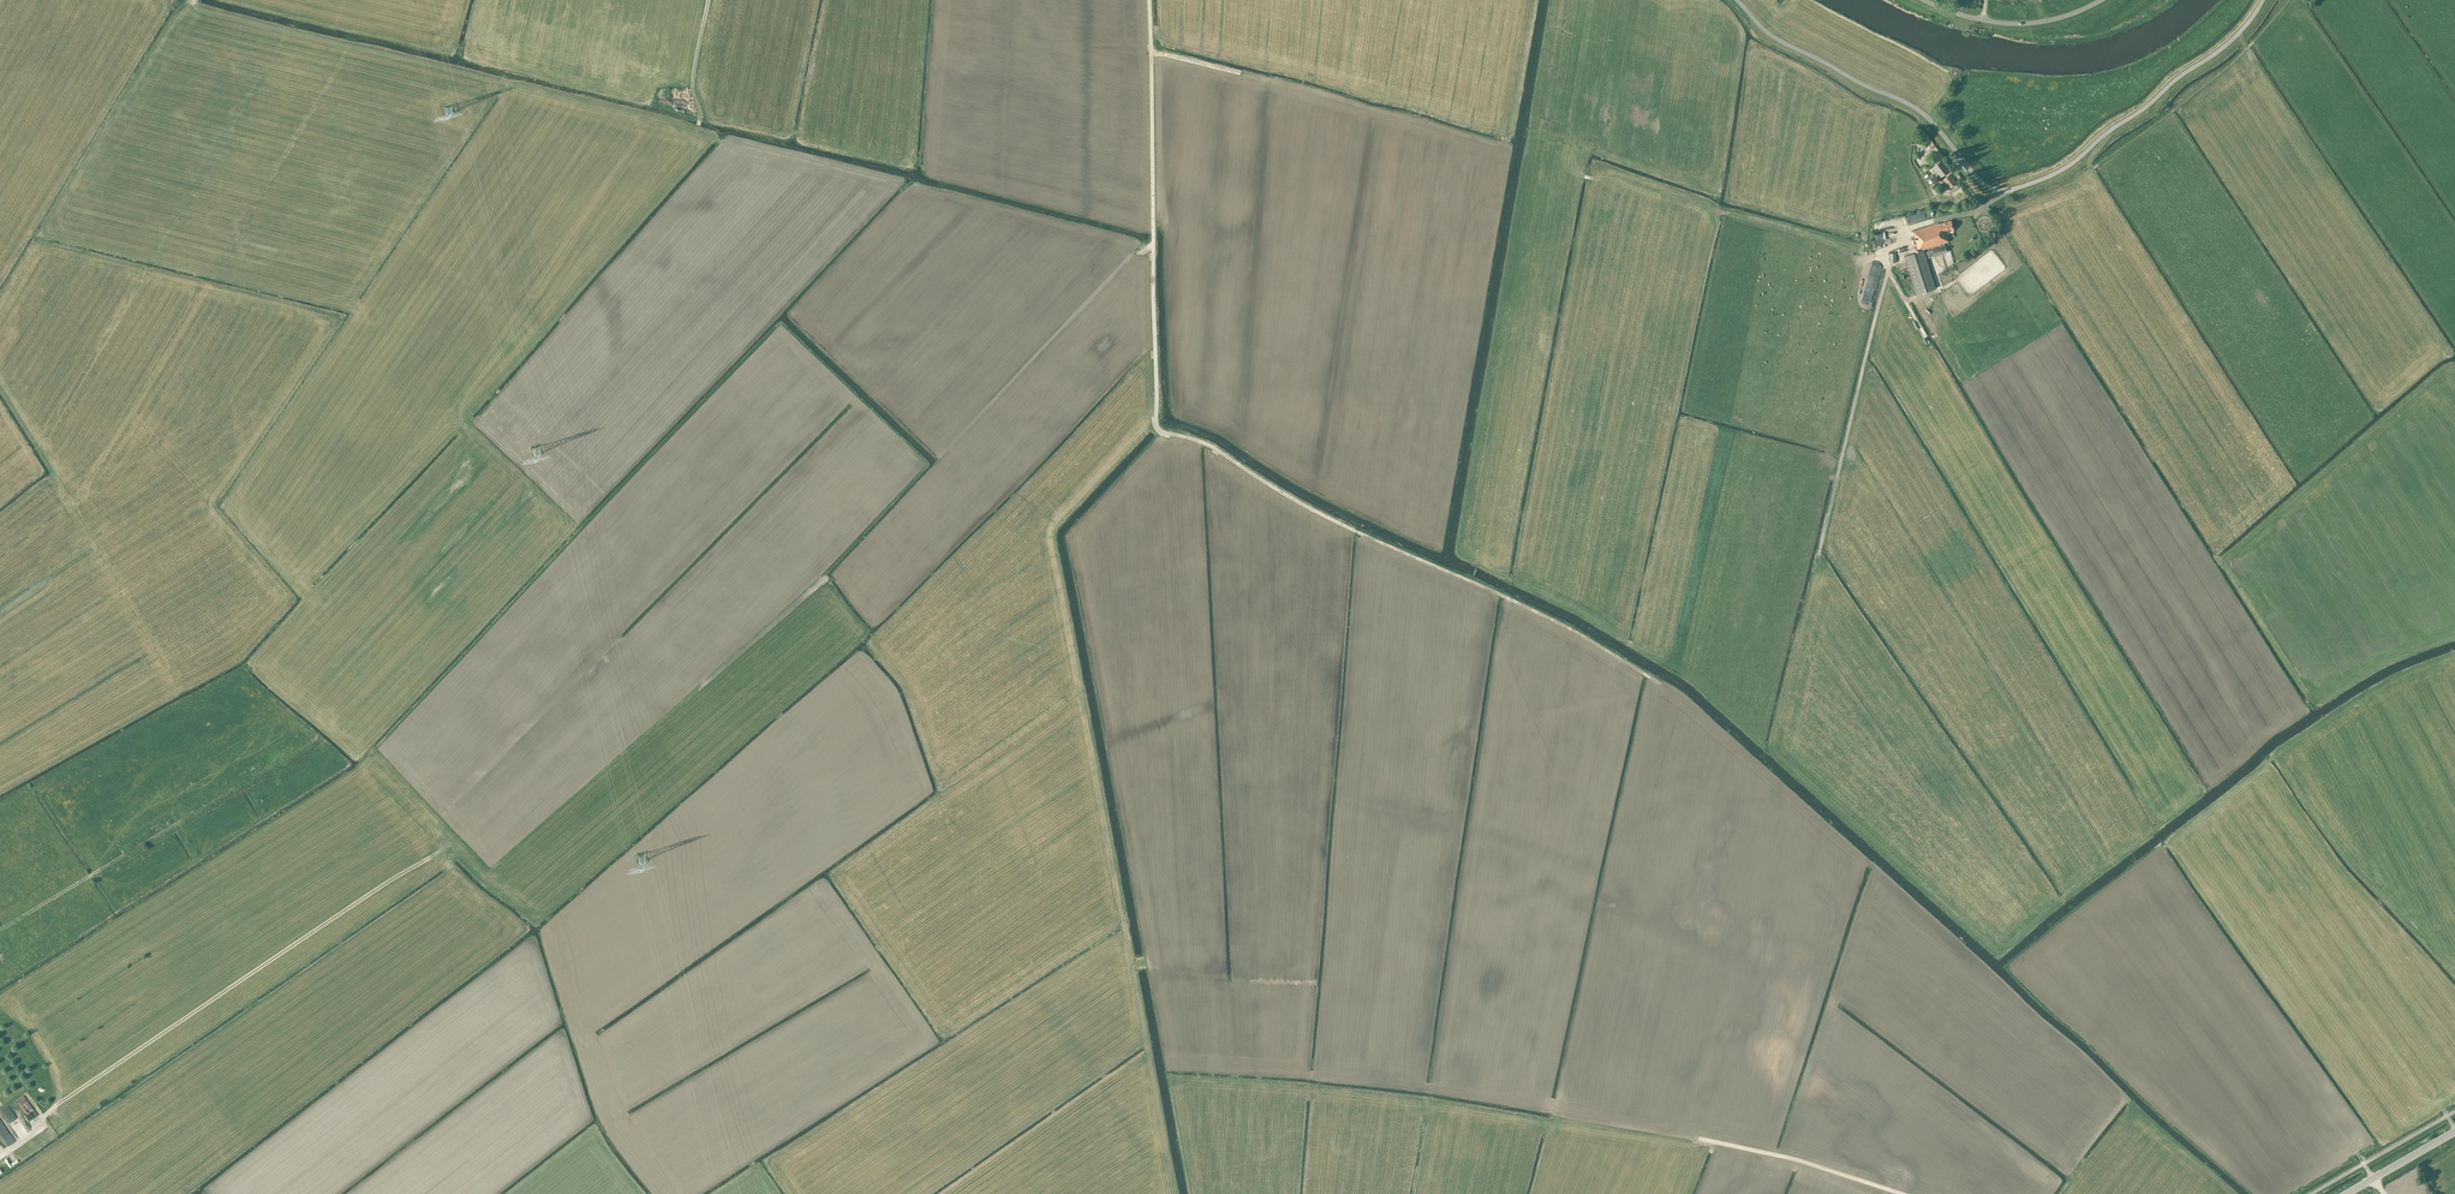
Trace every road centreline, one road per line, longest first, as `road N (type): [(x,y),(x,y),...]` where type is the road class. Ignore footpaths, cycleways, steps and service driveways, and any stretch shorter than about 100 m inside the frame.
road 1 (unclassified): [(1736,0),(1773,38),(1918,111),(1982,184),(2010,191),(2069,166),(2229,44),(2263,0)]
road 2 (unclassified): [(1922,0),(1982,21),(2026,25),(2103,0)]
road 3 (secondary): [(2346,1193),(2454,1131)]

